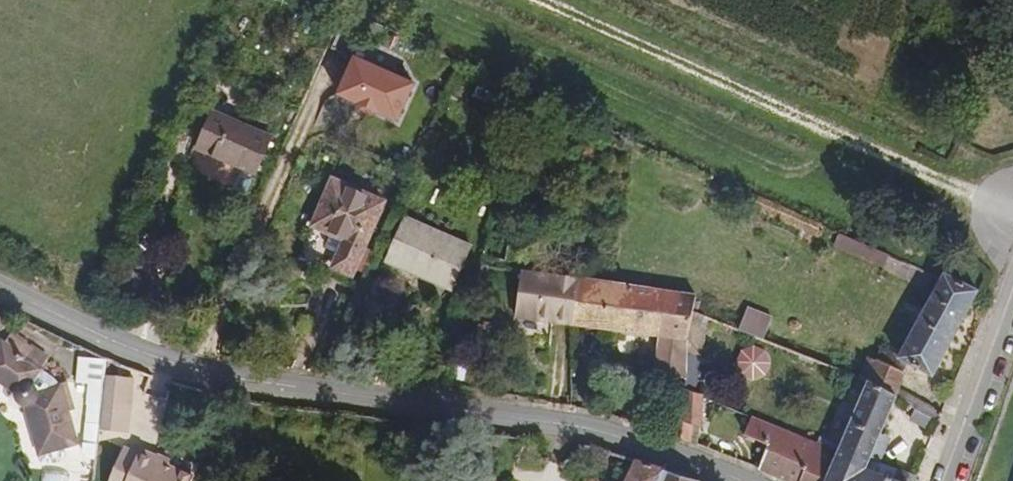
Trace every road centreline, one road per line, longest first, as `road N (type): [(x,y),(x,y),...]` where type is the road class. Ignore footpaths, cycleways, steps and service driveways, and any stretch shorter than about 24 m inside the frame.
road 1 (tertiary): [(730,480),(560,428),(185,371),(0,291)]
road 2 (residential): [(937,480),(1012,286)]

